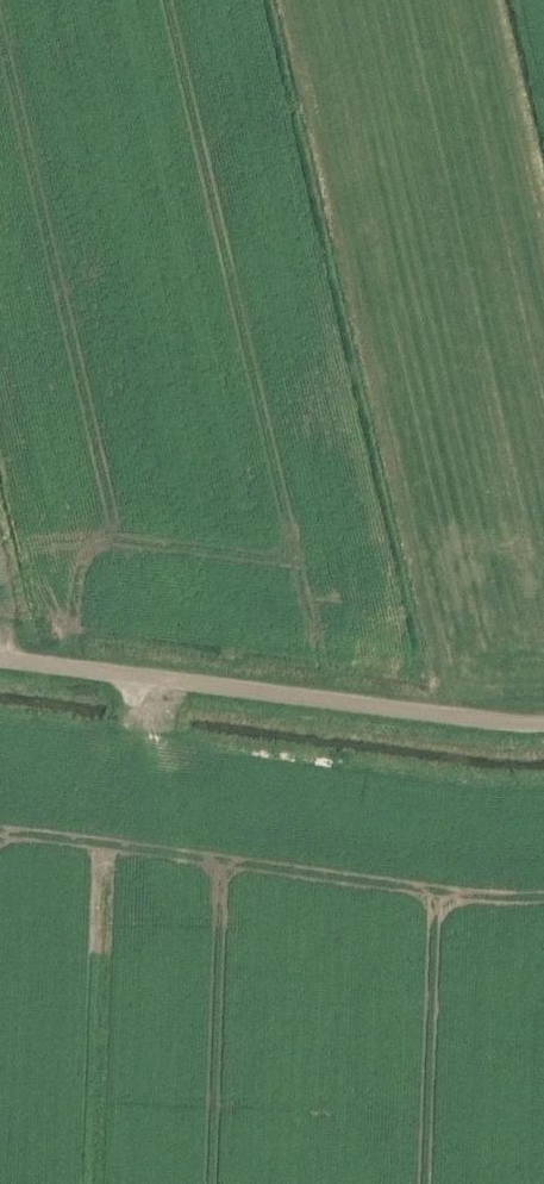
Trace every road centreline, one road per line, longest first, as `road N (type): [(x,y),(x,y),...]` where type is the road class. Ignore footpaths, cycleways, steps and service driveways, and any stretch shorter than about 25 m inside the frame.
road 1 (unclassified): [(543,720),(0,658)]

